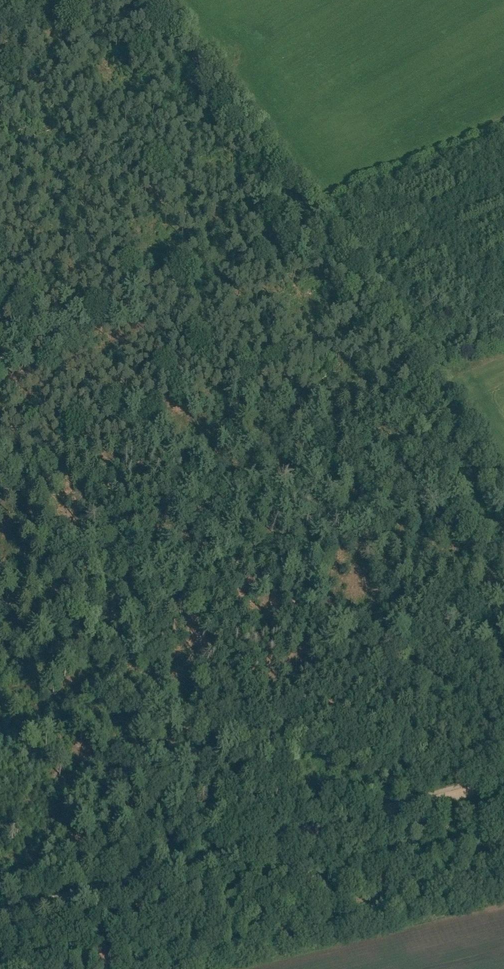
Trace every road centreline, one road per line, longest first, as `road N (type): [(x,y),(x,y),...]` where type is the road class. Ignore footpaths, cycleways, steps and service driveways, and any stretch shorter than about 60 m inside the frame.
road 1 (track): [(503,467),(171,0)]
road 2 (track): [(0,918),(503,780)]

